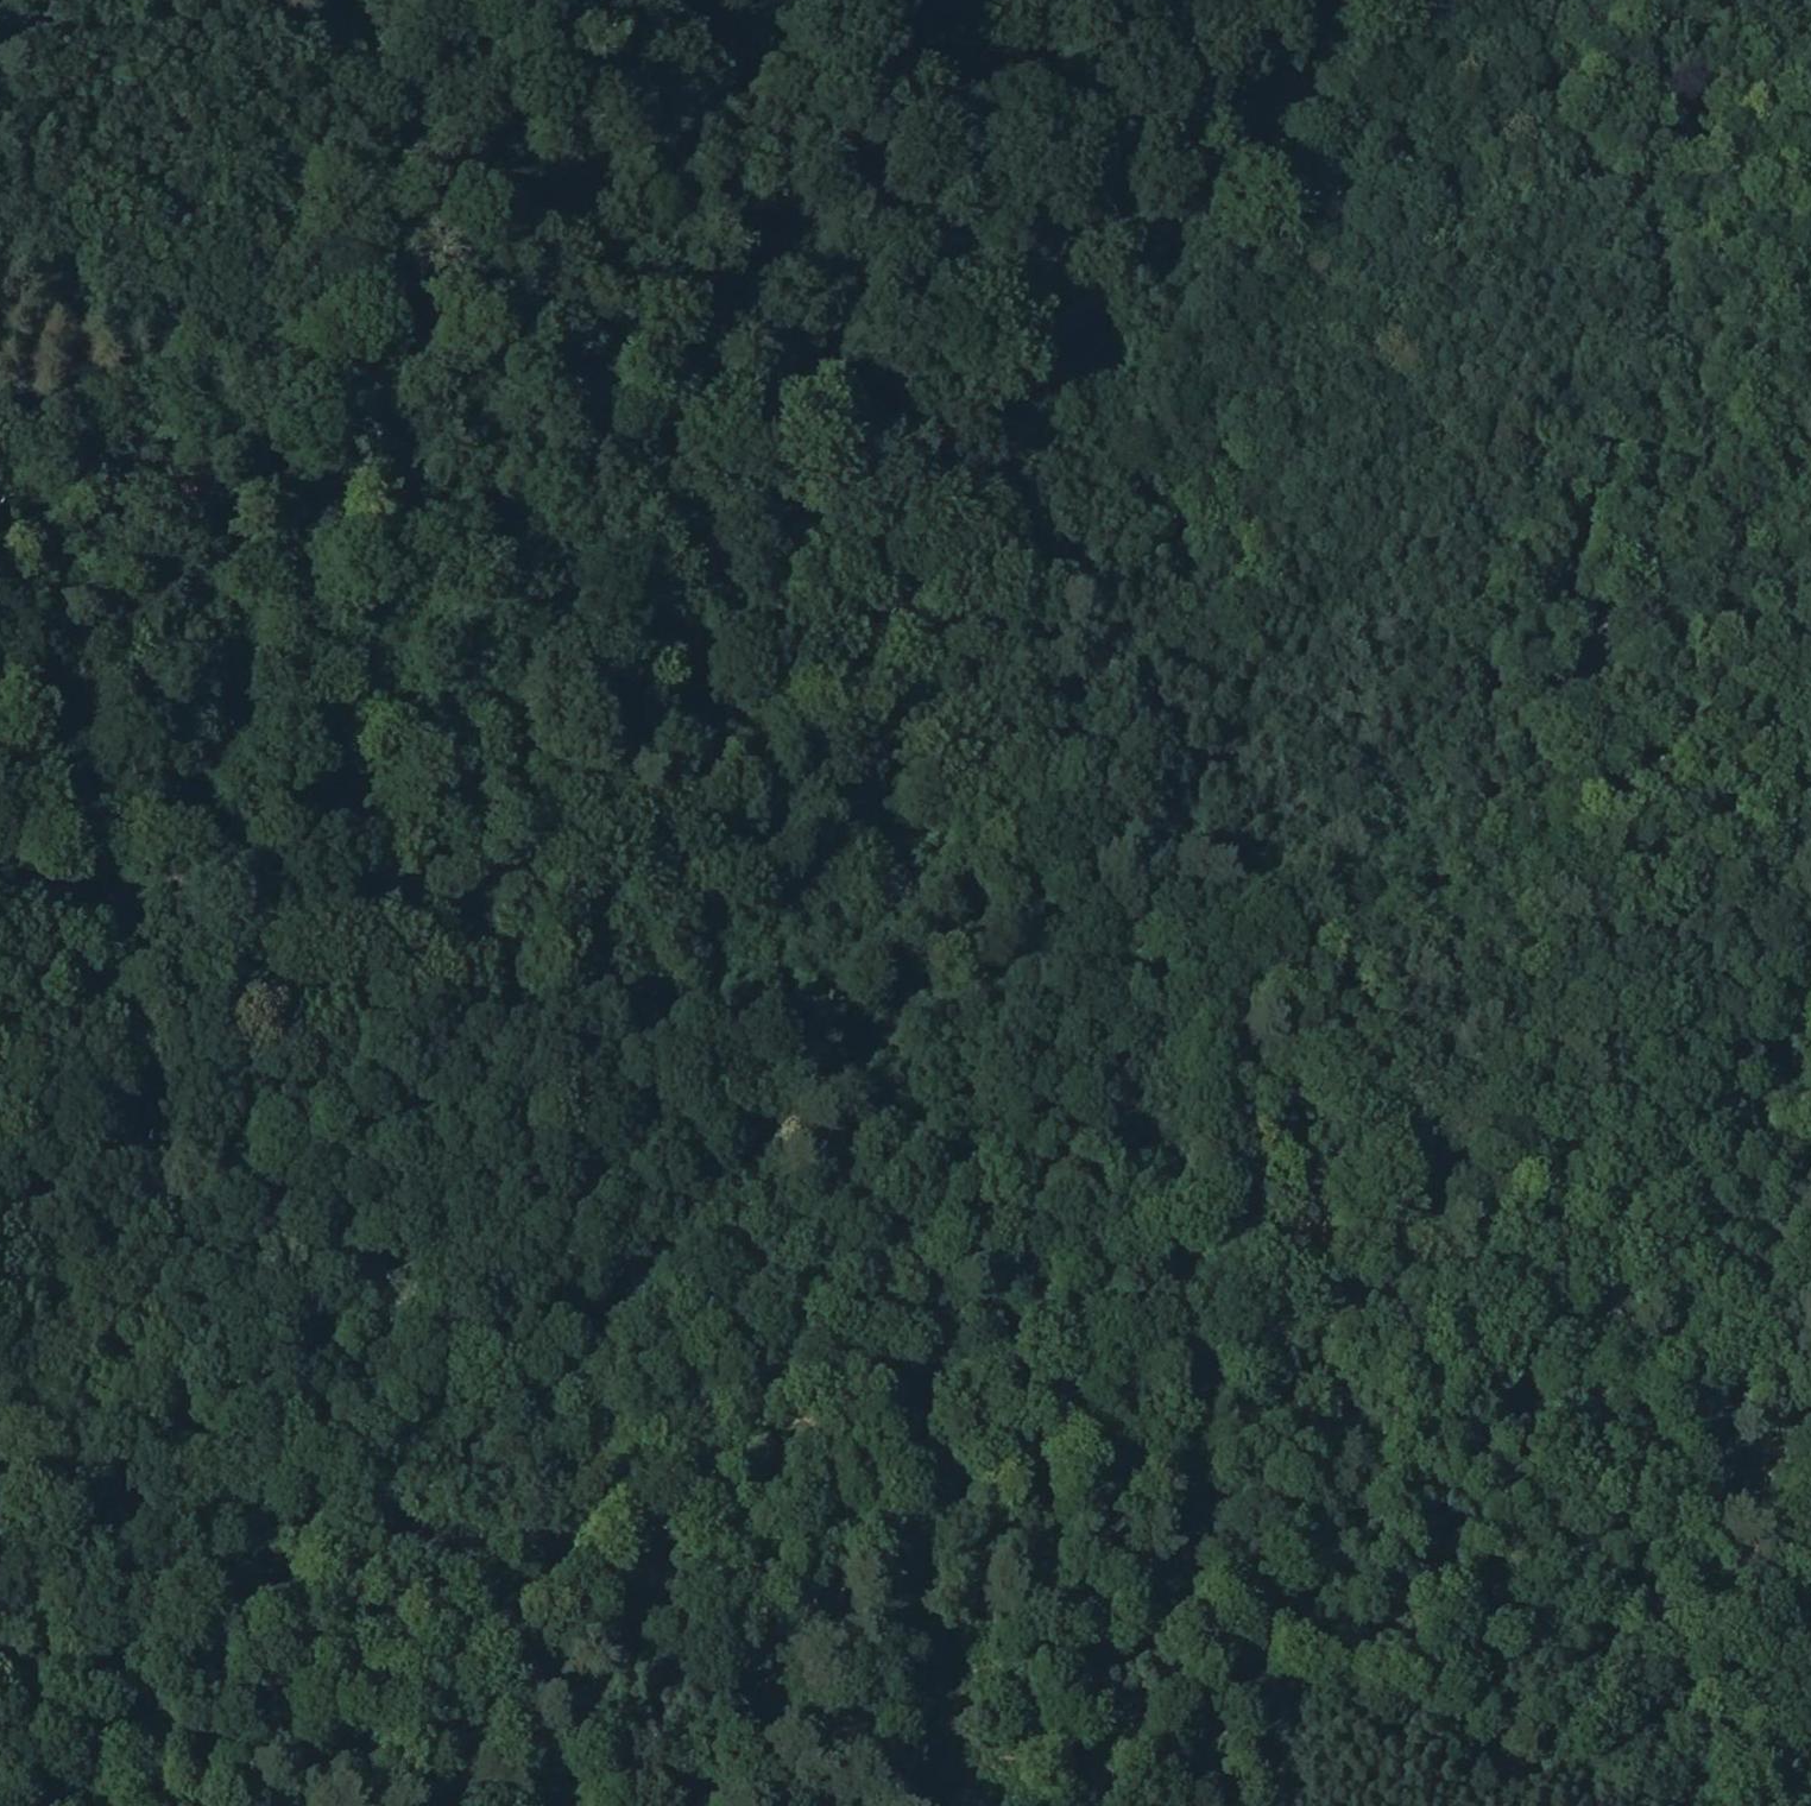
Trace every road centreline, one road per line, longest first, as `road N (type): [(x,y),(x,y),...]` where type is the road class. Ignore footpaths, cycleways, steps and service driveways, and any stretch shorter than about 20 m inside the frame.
road 1 (track): [(0,914),(100,903),(242,830),(635,589),(1037,325),(1125,291),(1349,0)]
road 2 (track): [(142,0),(65,209),(0,259)]

